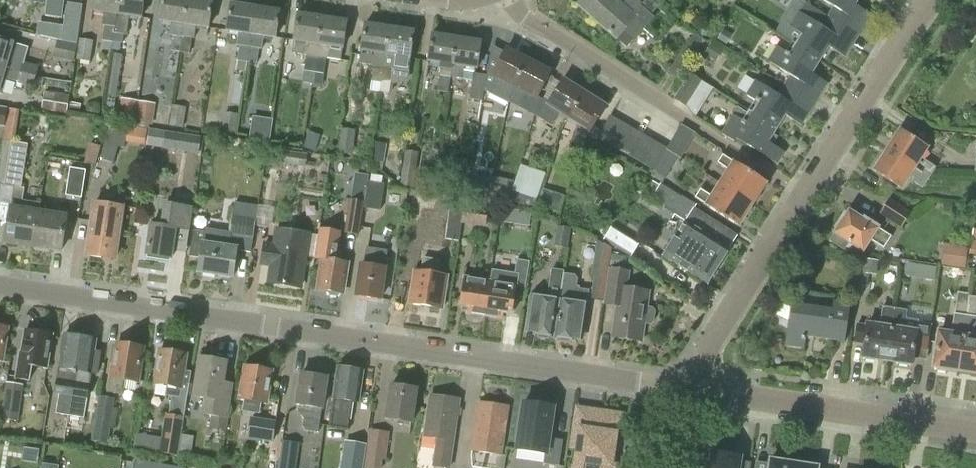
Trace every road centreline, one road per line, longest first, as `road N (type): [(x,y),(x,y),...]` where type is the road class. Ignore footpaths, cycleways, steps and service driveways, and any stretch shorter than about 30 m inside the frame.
road 1 (residential): [(662,385),(0,283)]
road 2 (residential): [(705,391),(710,337),(929,0)]
road 3 (residential): [(507,0),(736,150)]
road 4 (residential): [(975,432),(705,391)]

